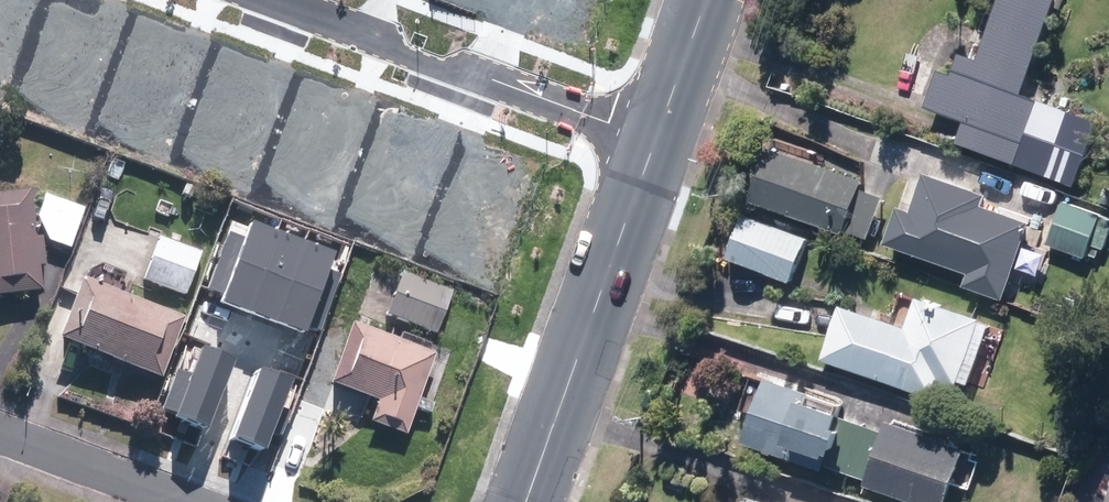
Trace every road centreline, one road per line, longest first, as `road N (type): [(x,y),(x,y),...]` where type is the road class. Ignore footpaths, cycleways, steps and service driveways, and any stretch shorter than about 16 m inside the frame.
road 1 (residential): [(655,139),(465,69),(436,69),(396,53),(381,37),(280,0)]
road 2 (secondary): [(655,139),(528,501)]
road 3 (residential): [(198,501),(0,424)]
road 4 (secondary): [(706,0),(655,139)]

